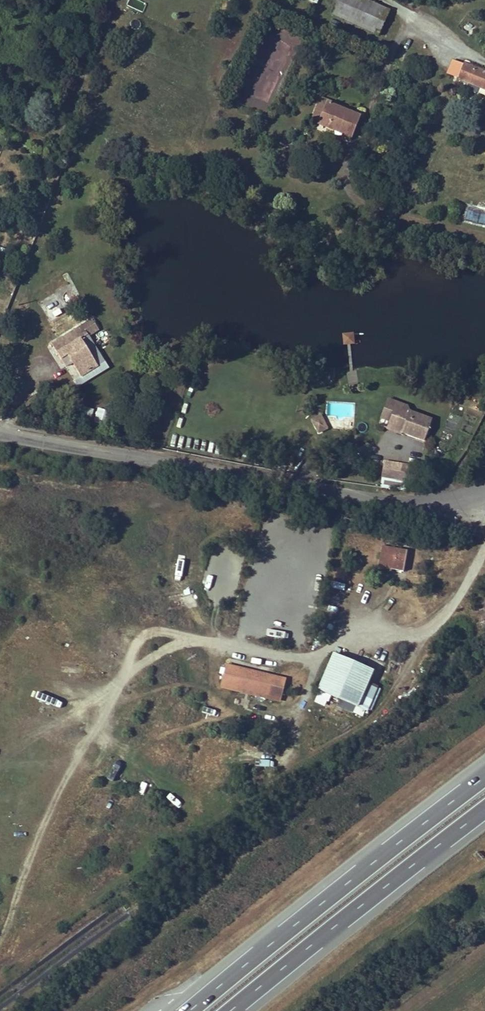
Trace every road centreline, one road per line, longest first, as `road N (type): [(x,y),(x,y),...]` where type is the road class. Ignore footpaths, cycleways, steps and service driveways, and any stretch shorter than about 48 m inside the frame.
road 1 (unclassified): [(0,432),(411,504),(484,491)]
road 2 (motorway): [(484,779),(190,1010)]
road 3 (motorway): [(231,1010),(484,811)]

